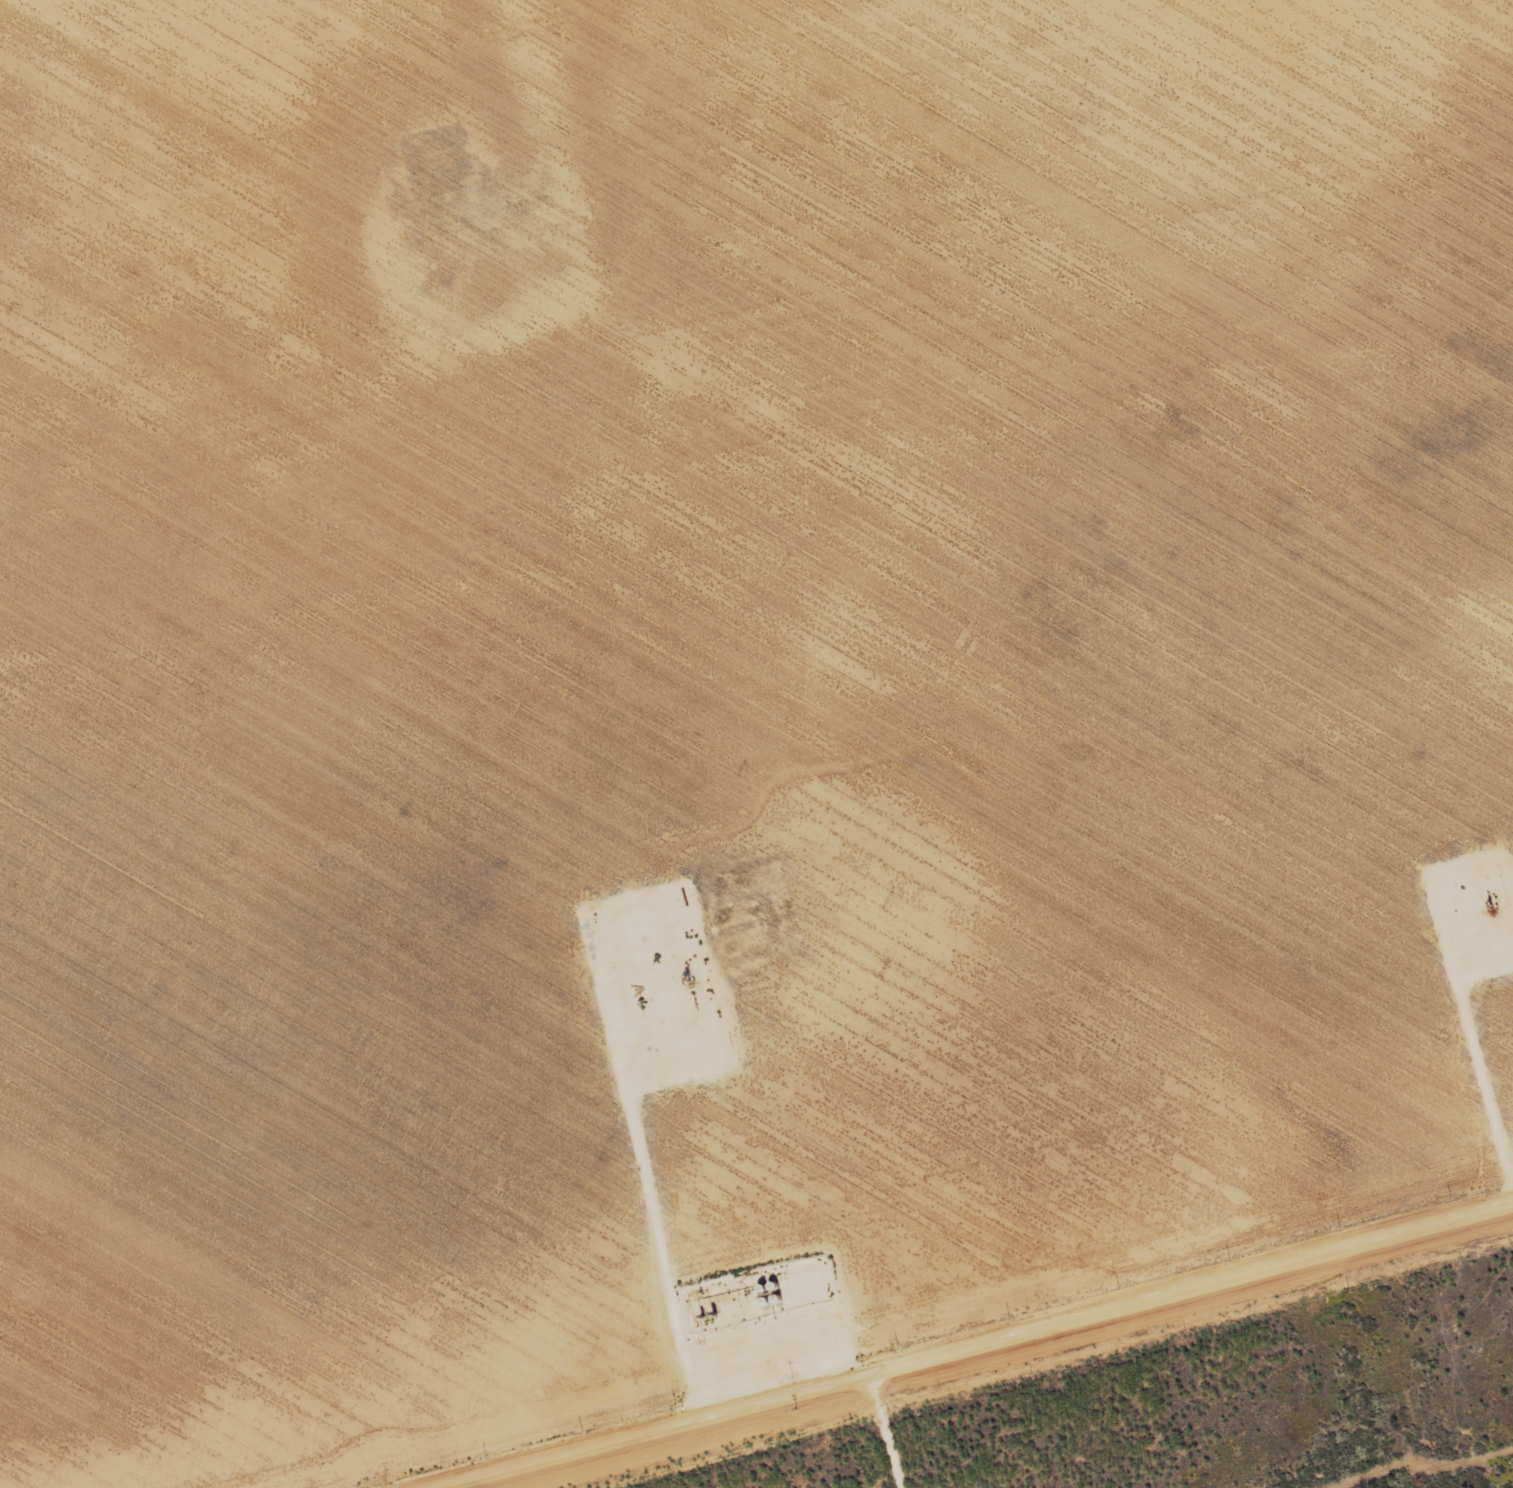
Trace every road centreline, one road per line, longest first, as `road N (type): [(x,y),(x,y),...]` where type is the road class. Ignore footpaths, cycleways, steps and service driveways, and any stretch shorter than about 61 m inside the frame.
road 1 (residential): [(540,1487),(1512,1237)]

